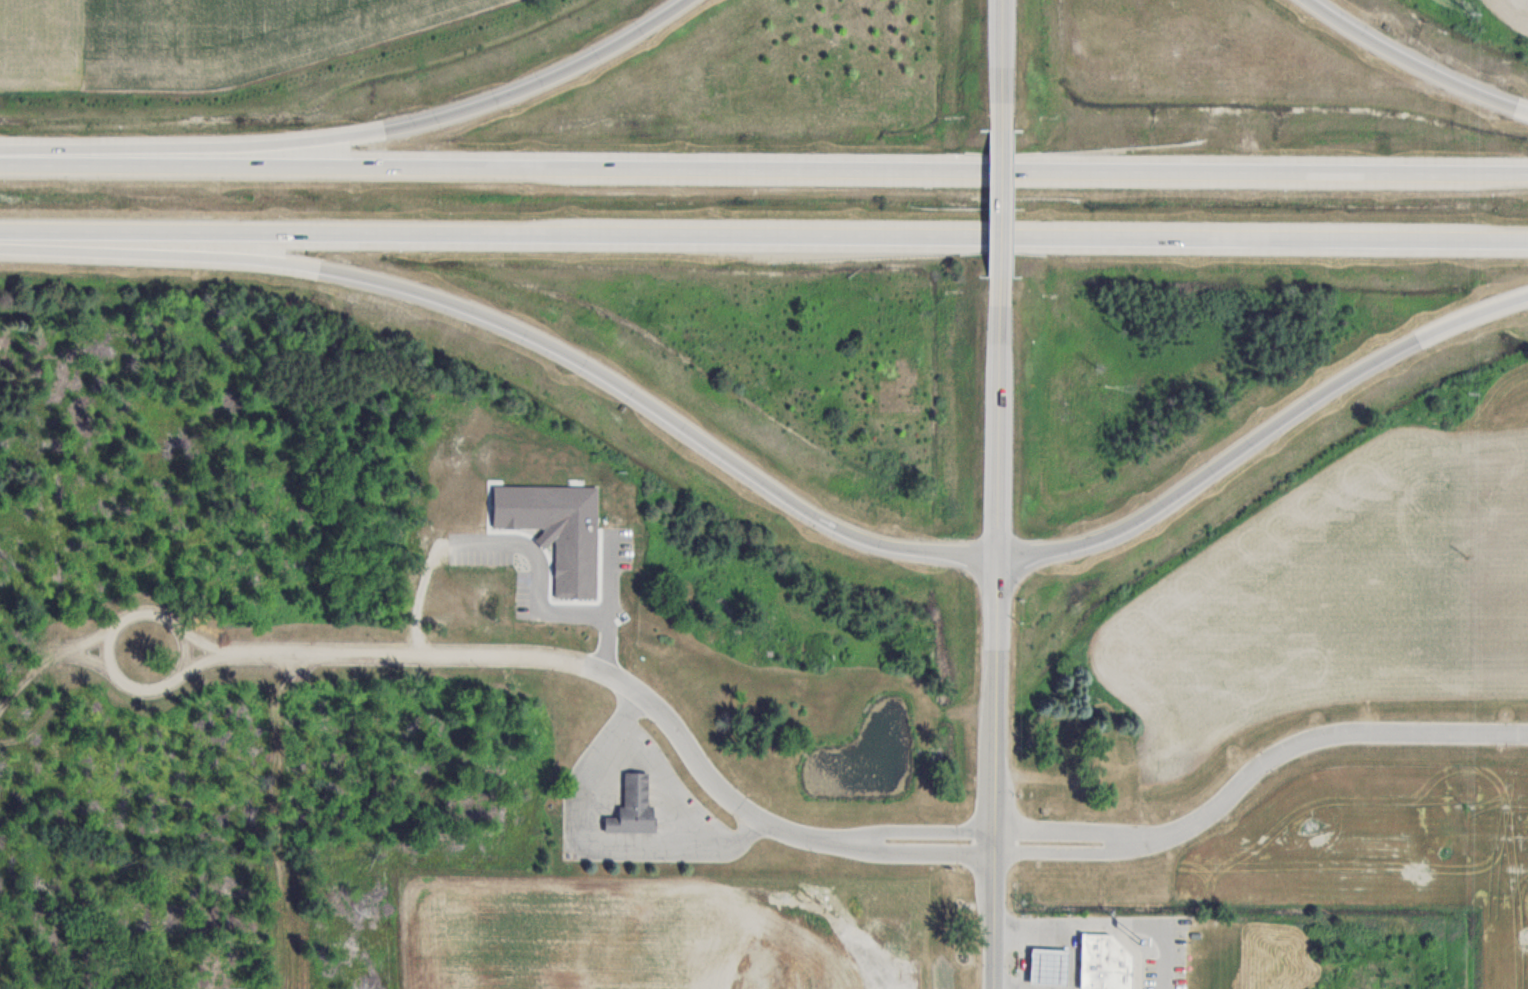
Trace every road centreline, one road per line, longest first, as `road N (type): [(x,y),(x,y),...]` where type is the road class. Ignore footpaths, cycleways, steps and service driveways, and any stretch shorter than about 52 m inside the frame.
road 1 (motorway): [(0,230),(1527,240)]
road 2 (motorway): [(1527,173),(0,163)]
road 3 (motorway): [(0,239),(281,263),(429,295),(499,319),(612,377),(855,535),(999,555)]
road 4 (tertiary): [(993,988),(999,276)]
road 5 (motorway): [(687,0),(543,81),(378,134),(42,163)]
road 6 (residential): [(797,835),(731,800),(652,702),(585,665),(534,655),(220,652)]
road 7 (motorway): [(999,555),(1051,550),(1130,523),(1393,350),(1527,297)]
road 8 (residential): [(1156,840),(1210,814),(1260,763),(1294,743),(1354,730),(1527,732)]
road 9 (motorway): [(1527,113),(1414,64),(1309,0)]
road 10 (residential): [(114,673),(139,691),(169,686),(186,662),(183,633),(161,614),(130,616),(109,641),(114,673)]
road 11 (residential): [(797,835),(879,852),(993,852)]
road 12 (residential): [(994,830),(797,835)]
road 13 (residential): [(993,852),(1109,852),(1156,840)]
road 14 (residential): [(1156,840),(994,830)]
road 15 (tertiary): [(999,276),(1000,131)]
road 16 (tertiary): [(1000,131),(1001,0)]

